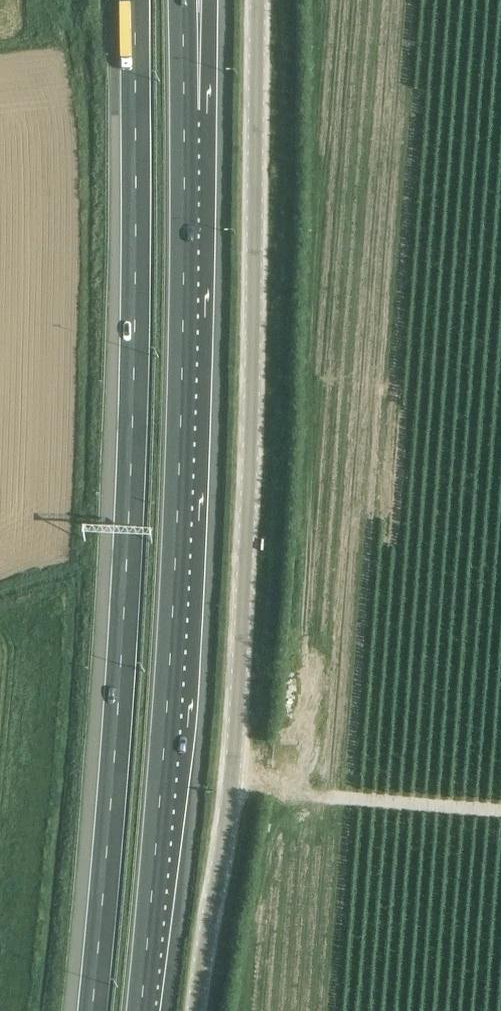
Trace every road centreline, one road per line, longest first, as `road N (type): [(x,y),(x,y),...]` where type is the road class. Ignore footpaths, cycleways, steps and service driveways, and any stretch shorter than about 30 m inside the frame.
road 1 (unclassified): [(196,1010),(237,783),(246,680),(255,0)]
road 2 (motorway): [(134,0),(136,274),(126,568),(90,1010)]
road 3 (motorway): [(142,1010),(175,564),(186,114)]

